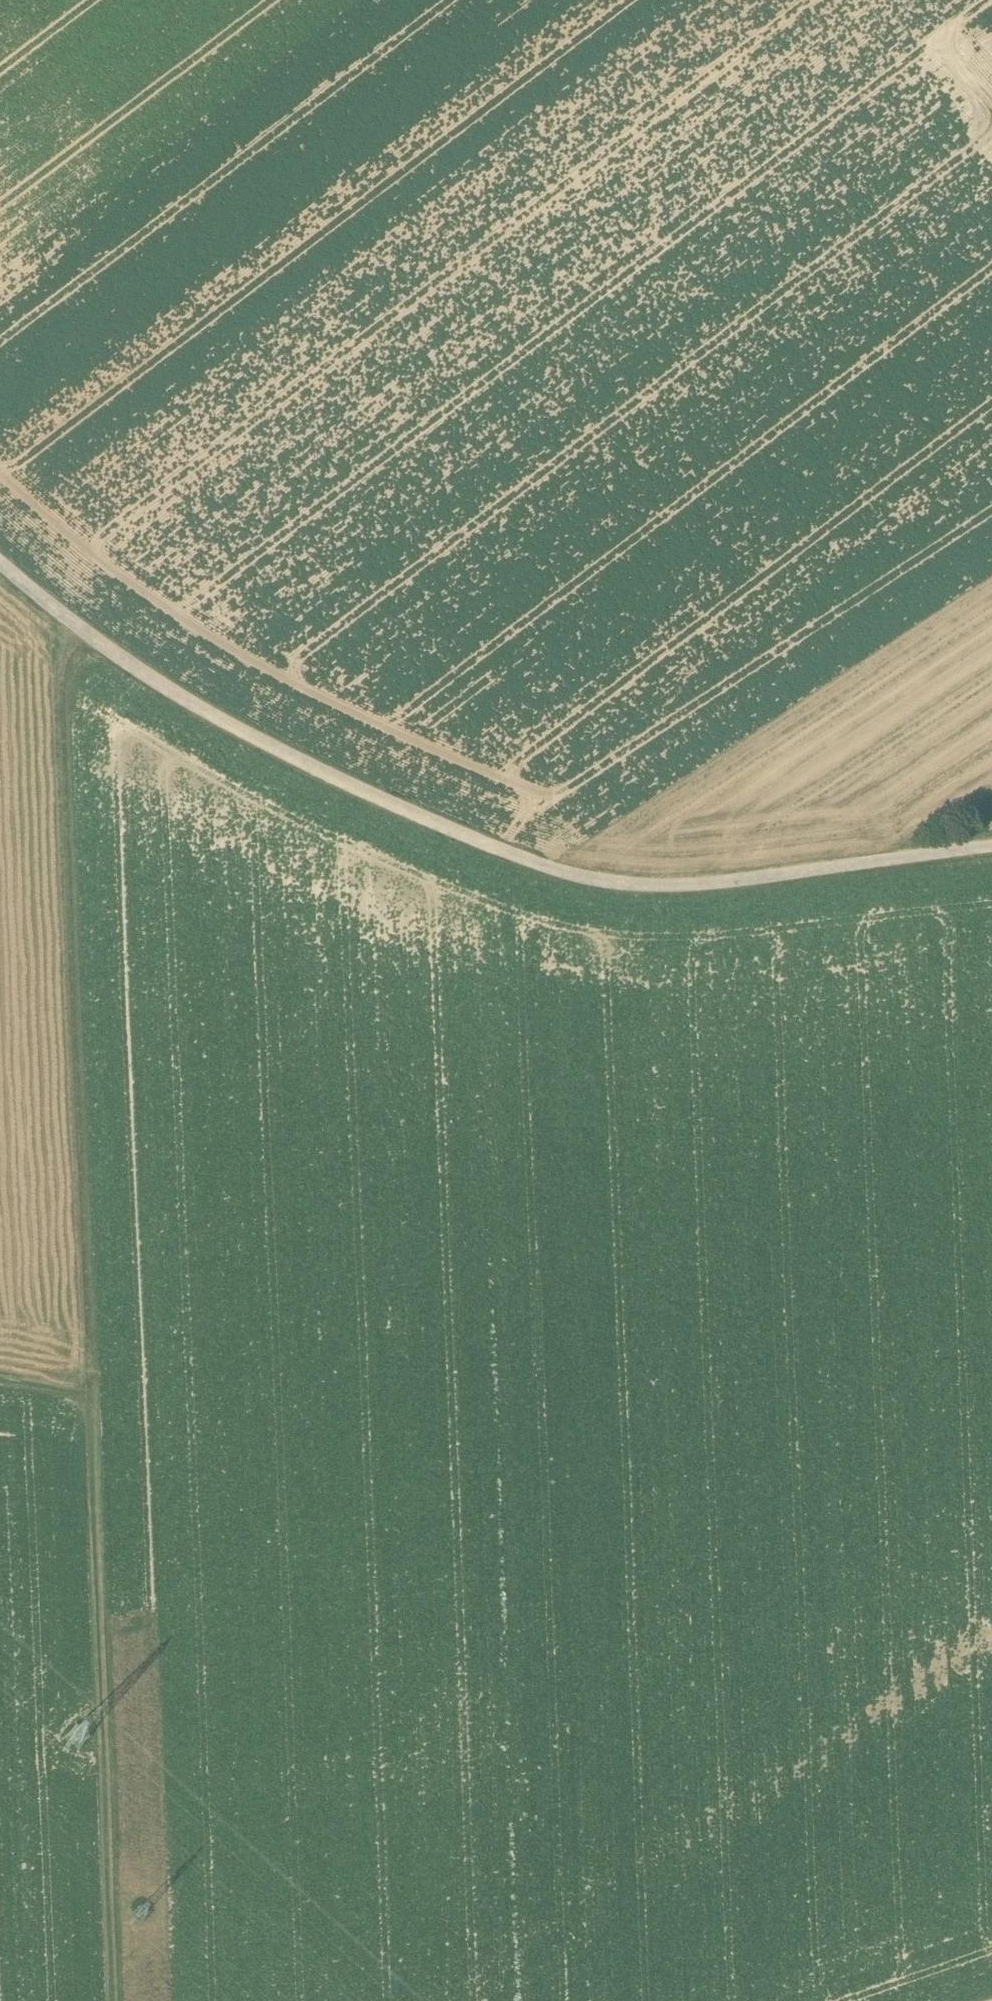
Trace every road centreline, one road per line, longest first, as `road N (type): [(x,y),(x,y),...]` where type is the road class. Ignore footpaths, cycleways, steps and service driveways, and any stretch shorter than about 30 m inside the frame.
road 1 (track): [(0,548),(158,688),(581,874),(714,884),(991,846)]

